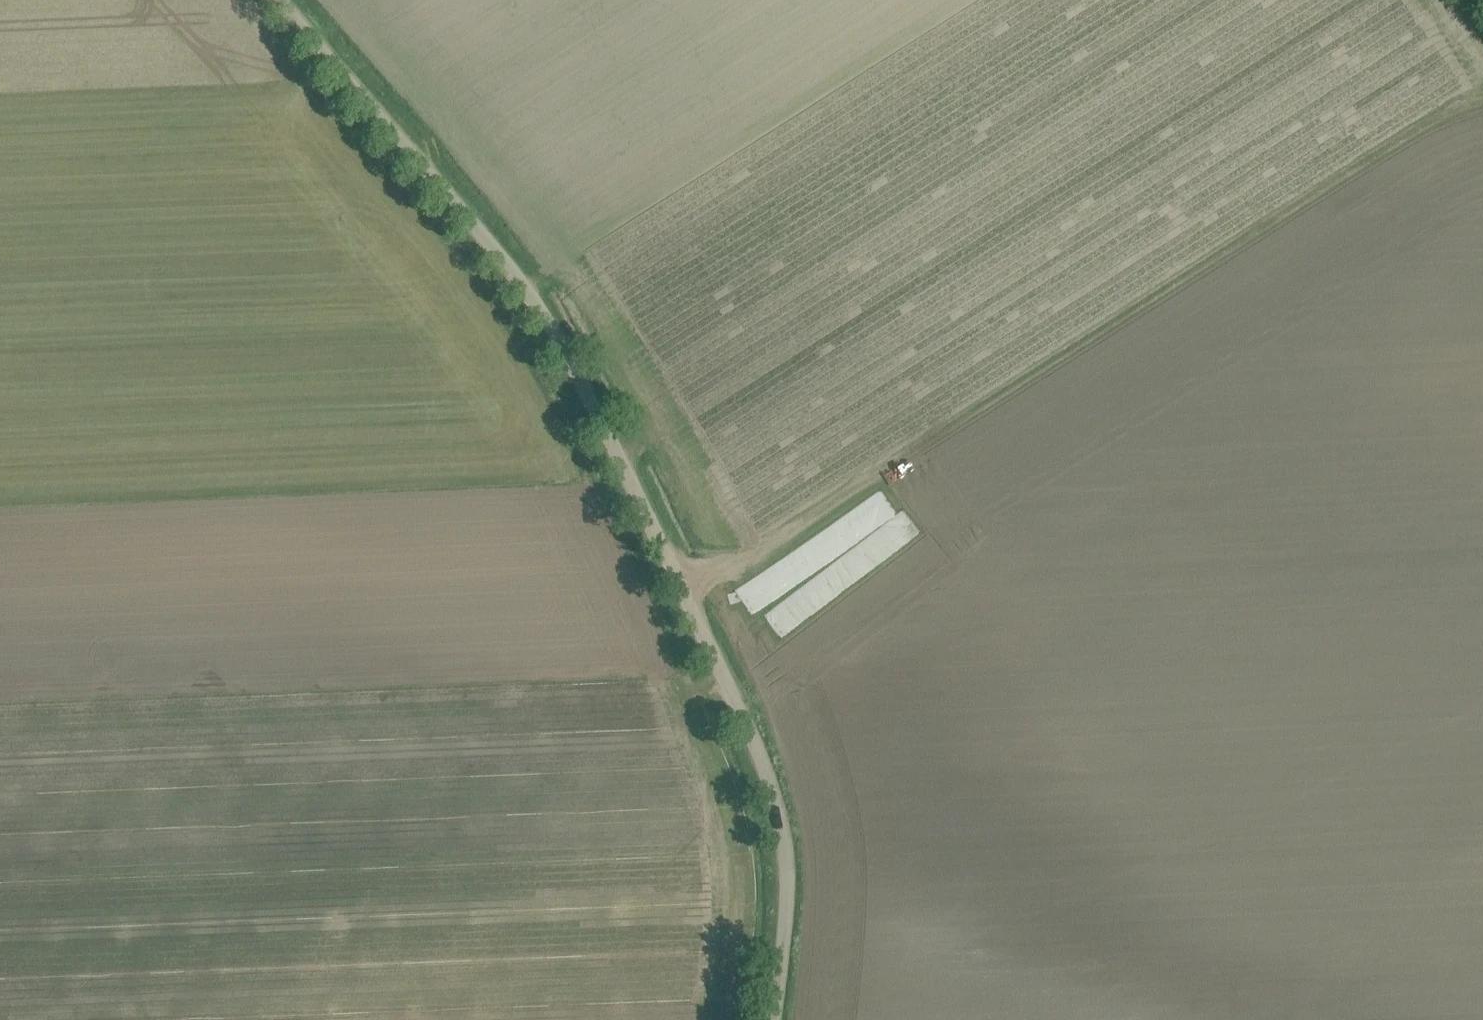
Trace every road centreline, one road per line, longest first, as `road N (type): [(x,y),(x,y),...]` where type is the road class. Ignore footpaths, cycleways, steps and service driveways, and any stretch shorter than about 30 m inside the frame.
road 1 (unclassified): [(778,1019),(791,858),(779,798),(615,437),(533,295),(277,0)]

